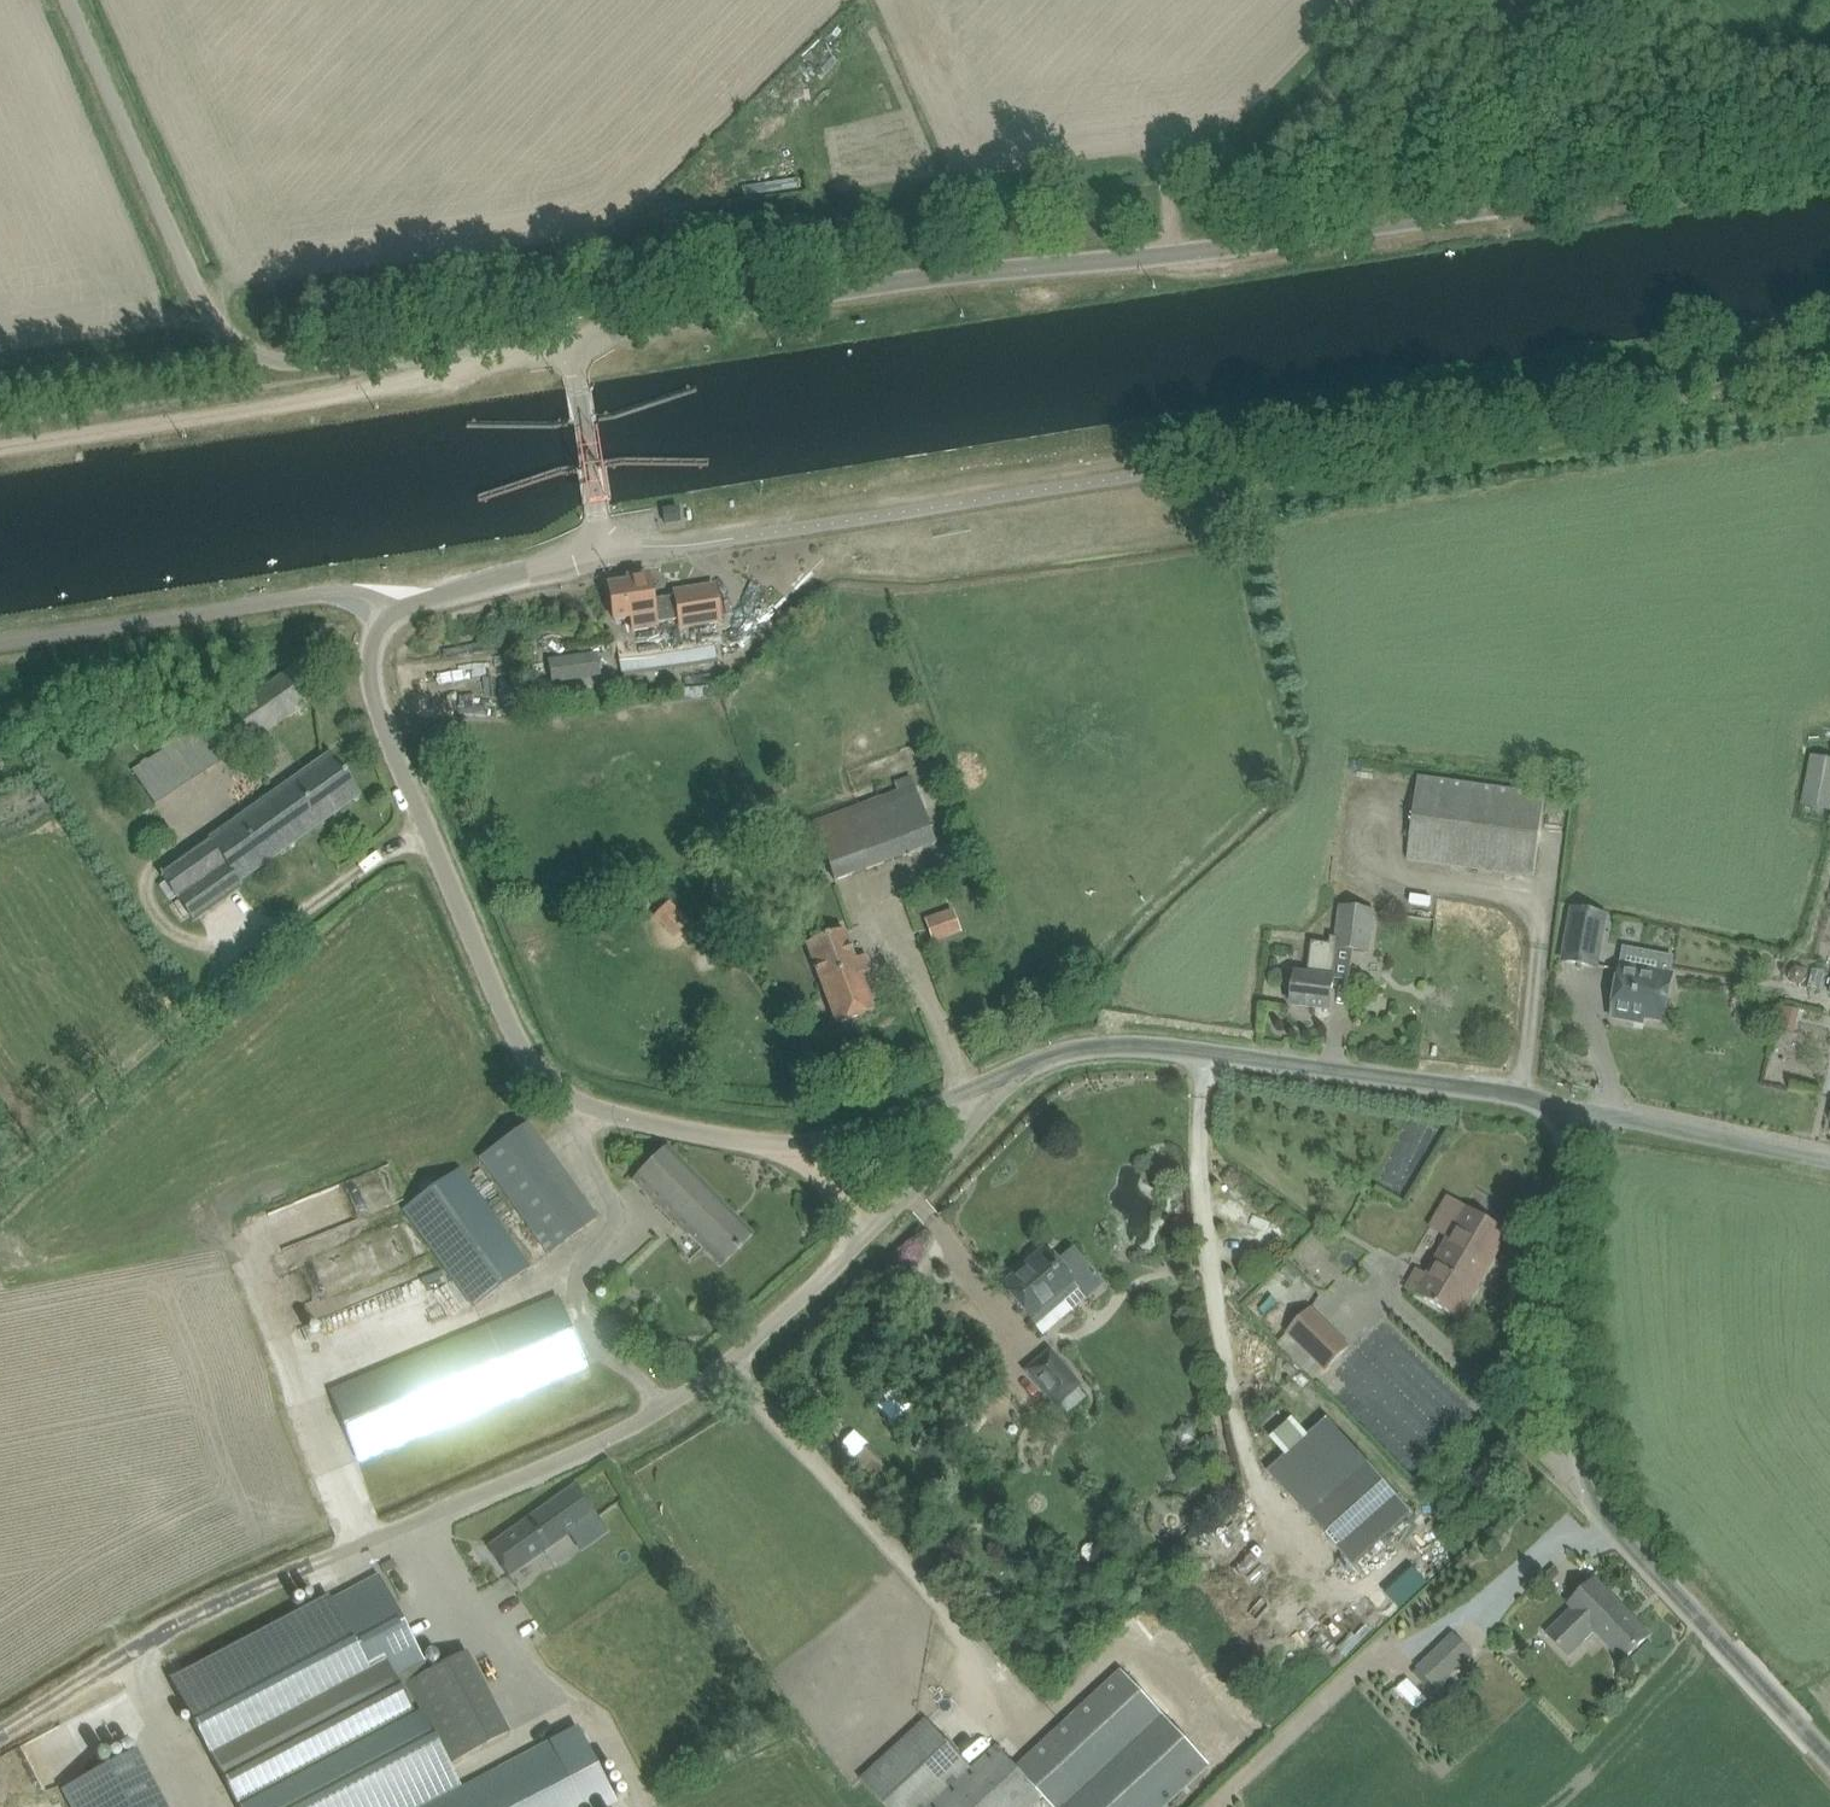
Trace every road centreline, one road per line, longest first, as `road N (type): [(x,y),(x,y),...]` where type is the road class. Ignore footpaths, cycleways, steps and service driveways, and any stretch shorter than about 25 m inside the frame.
road 1 (unclassified): [(1019,1075),(857,1133),(770,1149),(566,1100),(516,1046),(373,698),(369,662),(376,630),(393,611),(602,551),(570,332)]
road 2 (unclassified): [(570,332),(838,287),(1295,240),(1829,156)]
road 3 (track): [(602,551),(1167,451),(1829,349)]
road 4 (unclassified): [(311,1564),(617,1433),(728,1364),(940,1170),(1019,1075)]
road 5 (unclassified): [(1829,1764),(1616,1528),(1581,1474),(1565,1308),(1567,1146),(1555,1117)]
road 6 (unclassified): [(570,332),(295,364),(247,354),(203,306),(69,0)]
road 7 (unclassified): [(1555,1117),(1526,1103),(1204,1053),(1075,1054),(1019,1075)]
road 8 (track): [(728,1364),(1051,1728)]
road 9 (track): [(888,0),(943,124),(963,146),(1013,161),(1105,146),(1137,150),(1156,164),(1172,252)]
road 10 (track): [(311,1564),(116,1661),(0,1732)]
road 11 (track): [(571,345),(258,406)]
road 12 (track): [(1473,212),(1472,193),(1568,106),(1655,0)]
road 13 (unclassified): [(1555,1117),(1829,1164)]
road 14 (track): [(258,406),(0,445)]
road 15 (track): [(0,379),(190,349),(219,330)]
road 16 (track): [(770,1149),(803,1162),(851,1218),(850,1254)]

